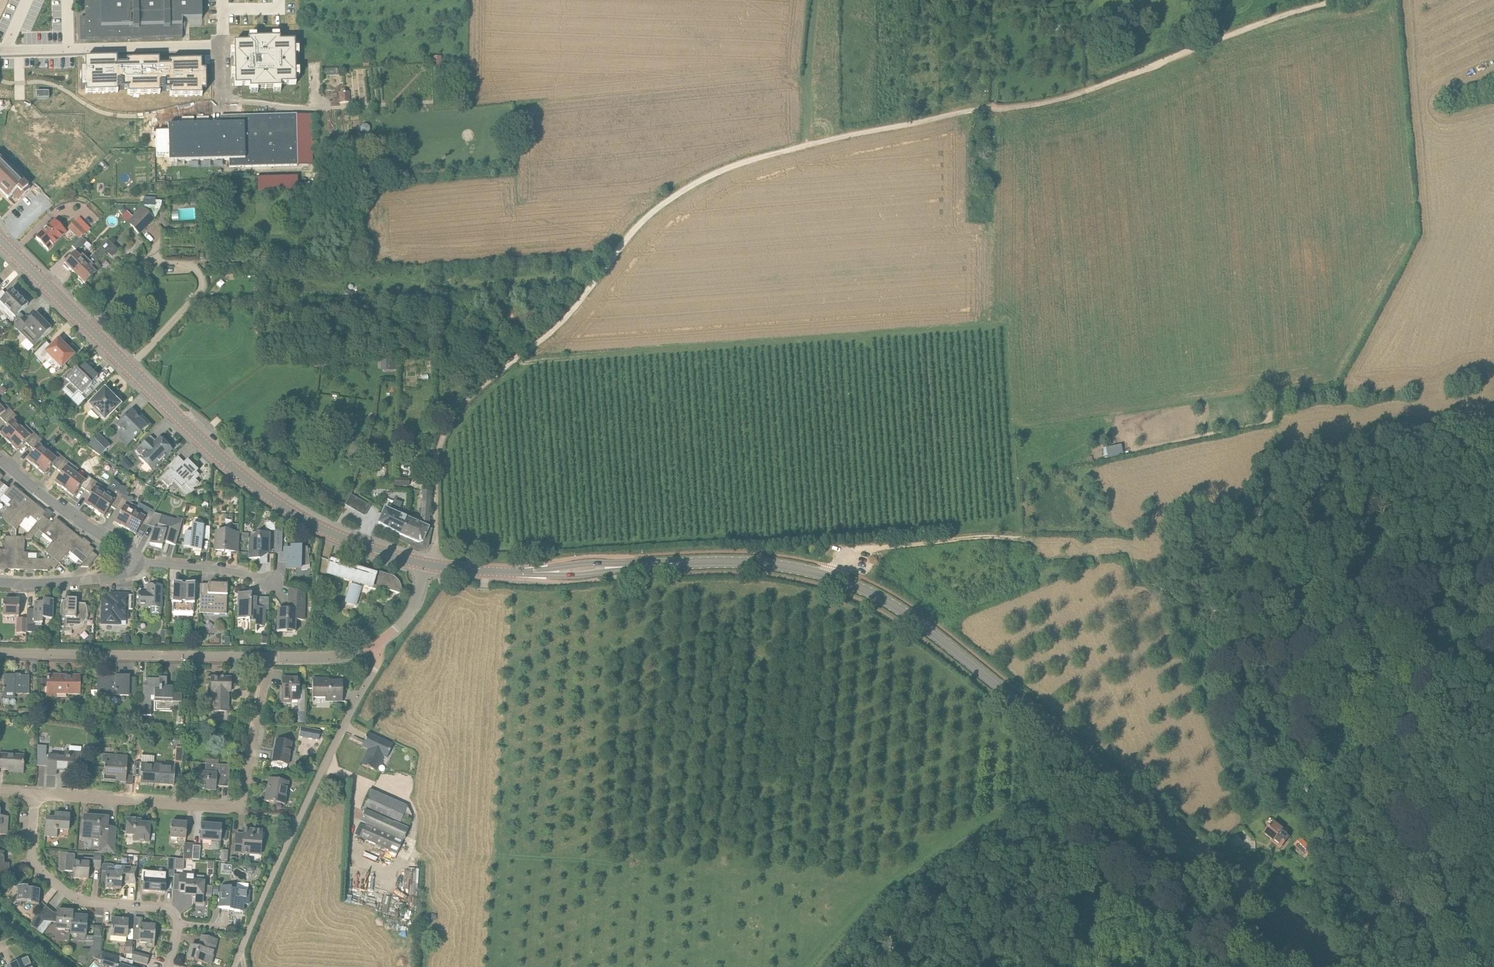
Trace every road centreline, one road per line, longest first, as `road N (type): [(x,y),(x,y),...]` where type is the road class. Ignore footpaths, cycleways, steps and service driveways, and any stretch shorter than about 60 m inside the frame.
road 1 (track): [(436,465),(447,426),(469,396),(561,318),(653,211),(695,182),(810,145),(1068,97),(1336,0)]
road 2 (secondary): [(1340,966),(961,656),(854,585),(752,562),(511,573),(429,564)]
road 3 (secondary): [(429,564),(346,540),(255,486),(0,239)]
road 4 (track): [(1003,325),(515,358)]
road 5 (track): [(835,569),(857,548),(1015,536),(1121,549),(1135,575),(1163,589)]
road 6 (unclassified): [(233,966),(379,662),(374,645)]
road 7 (residential): [(36,795),(240,800),(272,656)]
road 8 (track): [(1163,589),(1188,604),(1228,611),(1415,560),(1493,560)]
road 9 (residential): [(0,652),(272,656)]
road 10 (residential): [(179,916),(96,899),(47,873),(36,848),(36,795)]
road 11 (residential): [(128,561),(0,455)]
road 12 (residential): [(274,570),(128,561)]
road 13 (residential): [(0,580),(82,584),(107,580),(128,561)]

